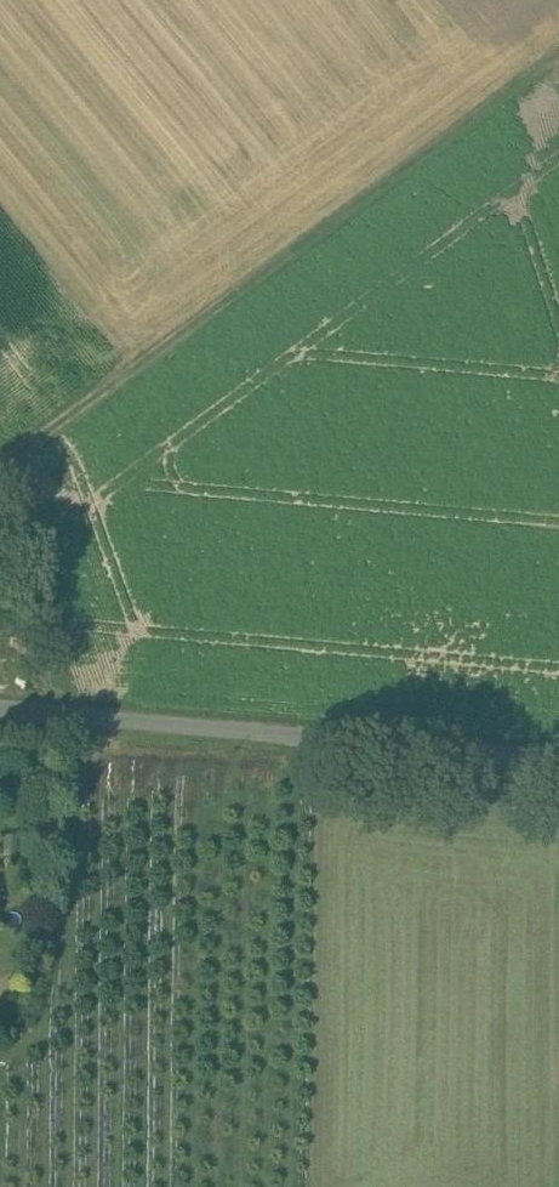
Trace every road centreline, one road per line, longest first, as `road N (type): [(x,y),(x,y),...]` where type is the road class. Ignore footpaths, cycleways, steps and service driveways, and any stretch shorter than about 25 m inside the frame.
road 1 (track): [(0,468),(558,46)]
road 2 (unclassified): [(558,756),(0,707)]

